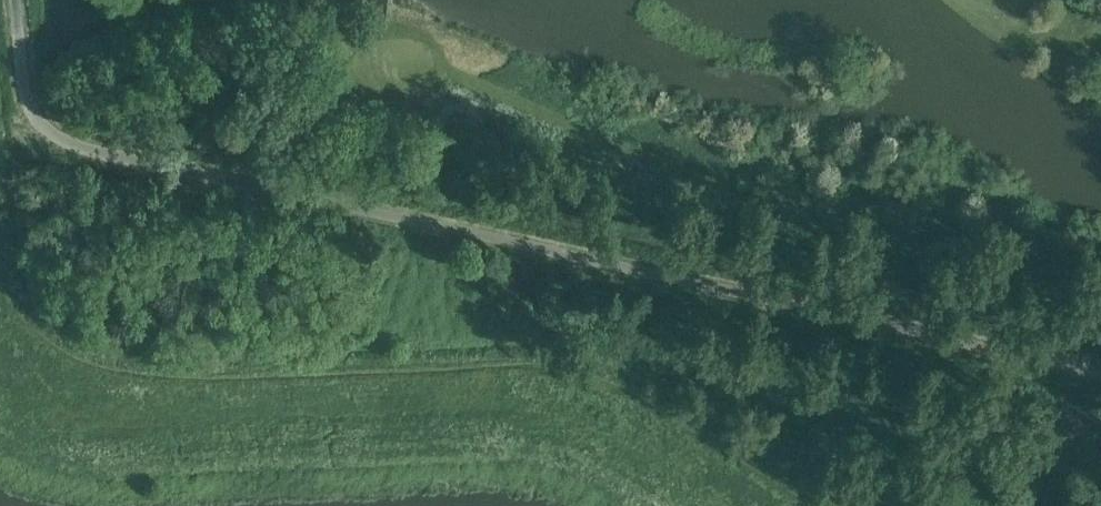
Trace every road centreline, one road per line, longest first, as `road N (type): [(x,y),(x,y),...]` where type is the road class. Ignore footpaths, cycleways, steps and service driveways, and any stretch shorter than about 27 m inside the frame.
road 1 (track): [(814,505),(697,430),(586,375),(535,365),(154,375),(86,358),(32,323),(7,288),(0,245)]

